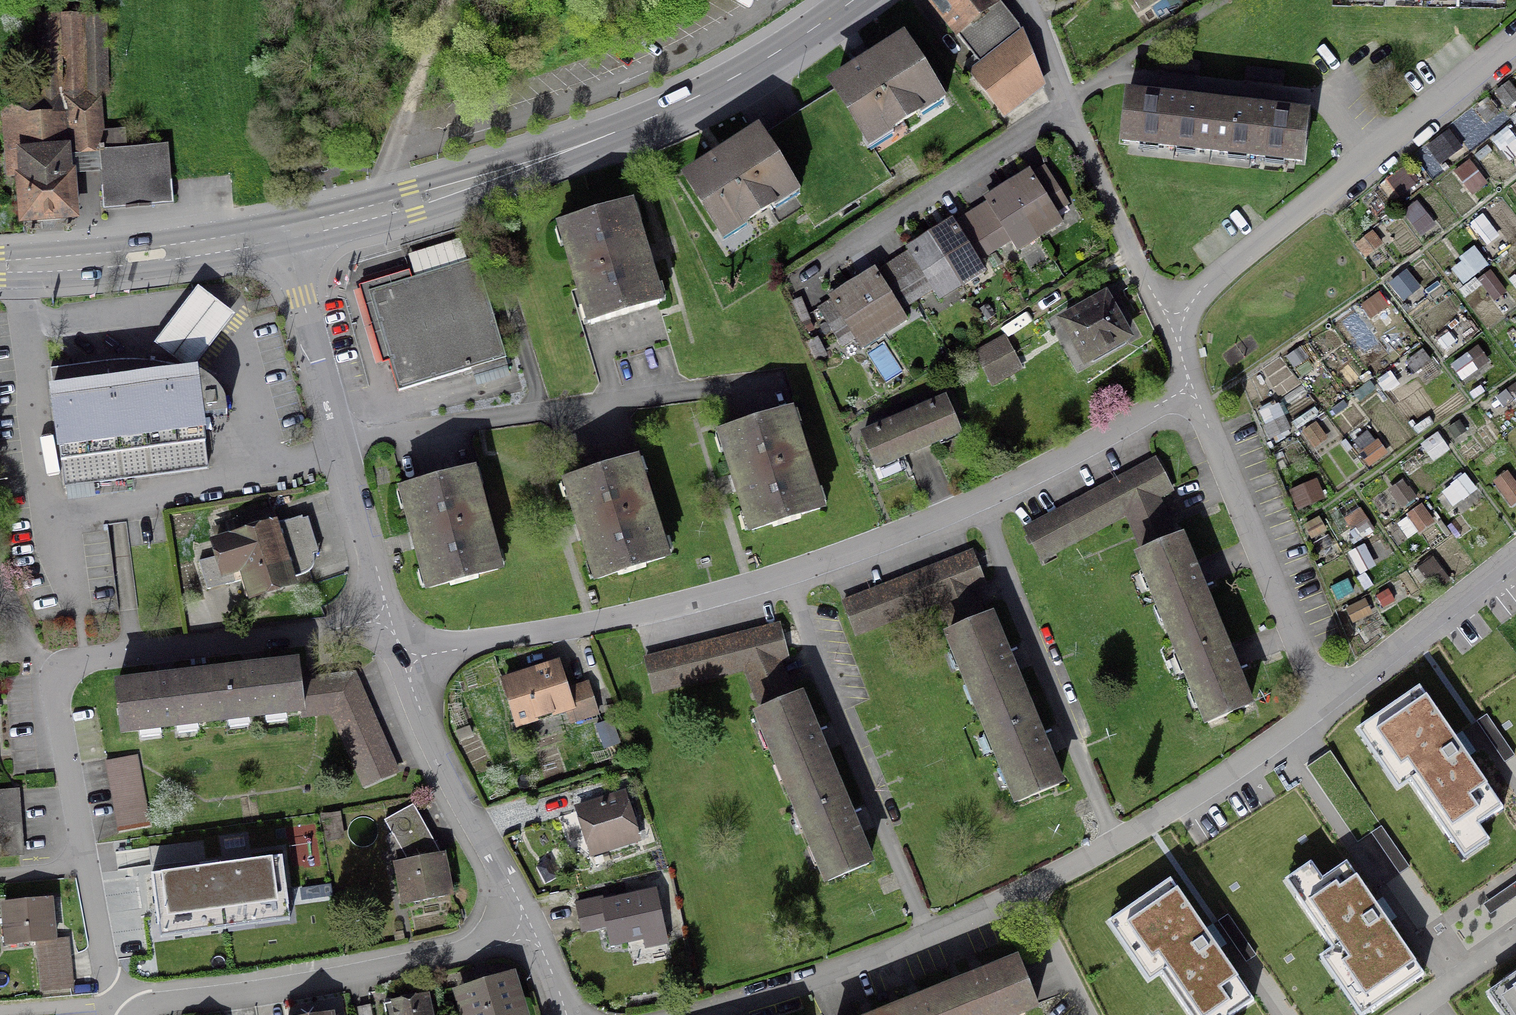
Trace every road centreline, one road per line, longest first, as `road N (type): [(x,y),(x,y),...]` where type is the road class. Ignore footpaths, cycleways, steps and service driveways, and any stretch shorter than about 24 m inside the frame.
road 1 (residential): [(403,663),(671,607),(869,546),(1035,473),(1191,385)]
road 2 (residential): [(116,1011),(56,715),(56,679),(99,659),(387,619)]
road 3 (secondary): [(285,233),(414,200),(650,119),(742,74),(855,0)]
road 4 (residential): [(1170,331),(1229,266),(1515,41)]
road 5 (residential): [(116,1011),(372,975),(476,951),(530,926)]
road 6 (residential): [(285,233),(387,619)]
road 7 (residential): [(1327,700),(1154,820),(1024,891)]
road 8 (residential): [(1024,891),(894,950),(689,1014)]
road 9 (residential): [(1191,385),(1327,700)]
road 10 (residential): [(403,663),(431,738),(530,926)]
road 11 (secondary): [(0,266),(285,233)]
road 12 (residential): [(832,257),(1067,106)]
road 13 (residential): [(1067,106),(1170,331)]
road 14 (residential): [(1515,552),(1327,700)]
road 15 (track): [(395,153),(449,0)]
road 16 (residential): [(1024,891),(1087,1014)]
road 17 (residential): [(1408,1014),(1515,940)]

